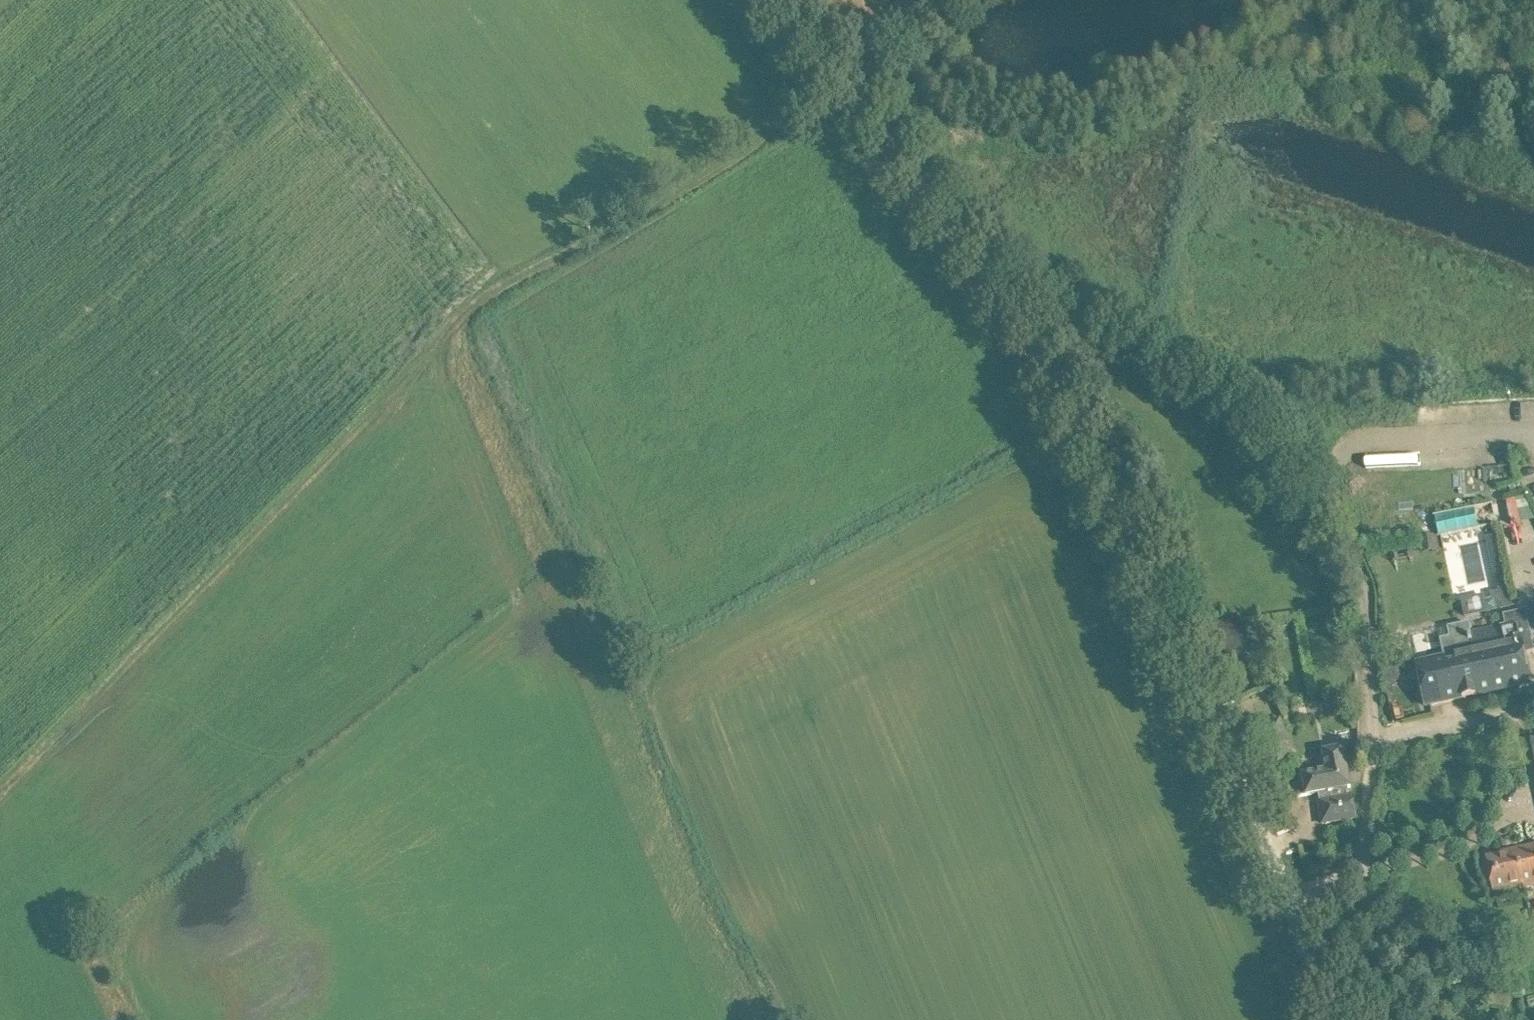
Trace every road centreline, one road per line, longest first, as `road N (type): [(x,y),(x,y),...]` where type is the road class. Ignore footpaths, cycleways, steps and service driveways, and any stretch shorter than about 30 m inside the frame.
road 1 (unclassified): [(1340,1019),(1084,447),(758,0)]
road 2 (track): [(0,797),(462,321)]
road 3 (track): [(833,99),(765,148),(462,321)]
road 4 (track): [(462,321),(560,560)]

